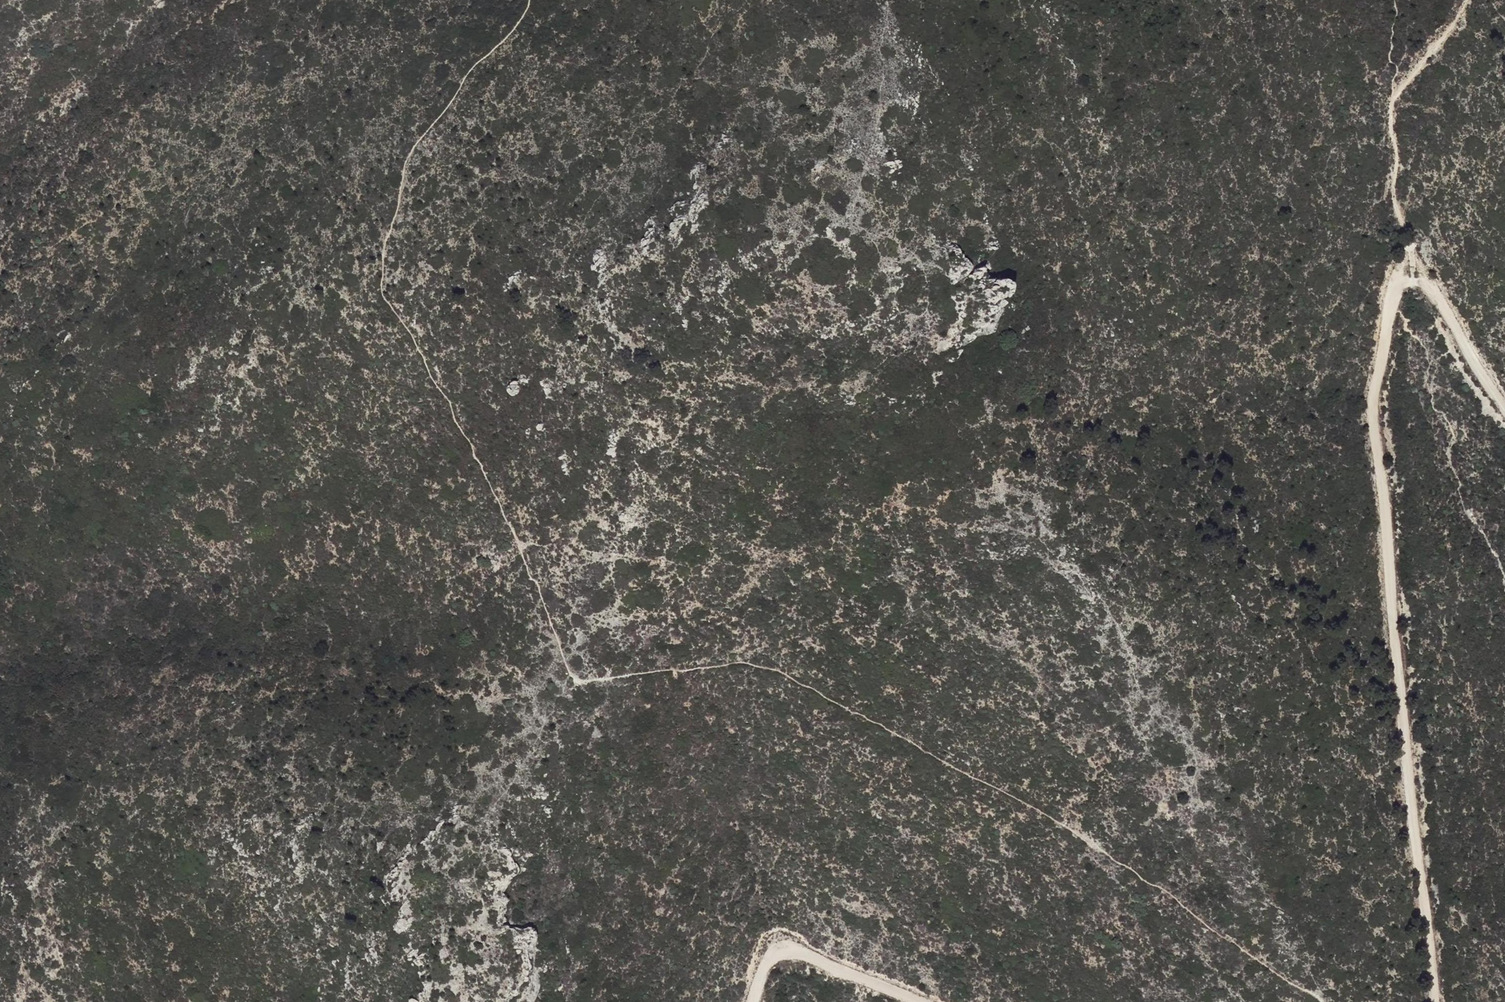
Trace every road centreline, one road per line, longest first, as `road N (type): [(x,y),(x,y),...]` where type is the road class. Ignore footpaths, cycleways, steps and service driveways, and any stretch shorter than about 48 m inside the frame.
road 1 (track): [(1427,1001),(1372,410),(1400,283),(1430,288),(1504,402)]
road 2 (track): [(750,1001),(762,972),(790,952),(923,1001)]

